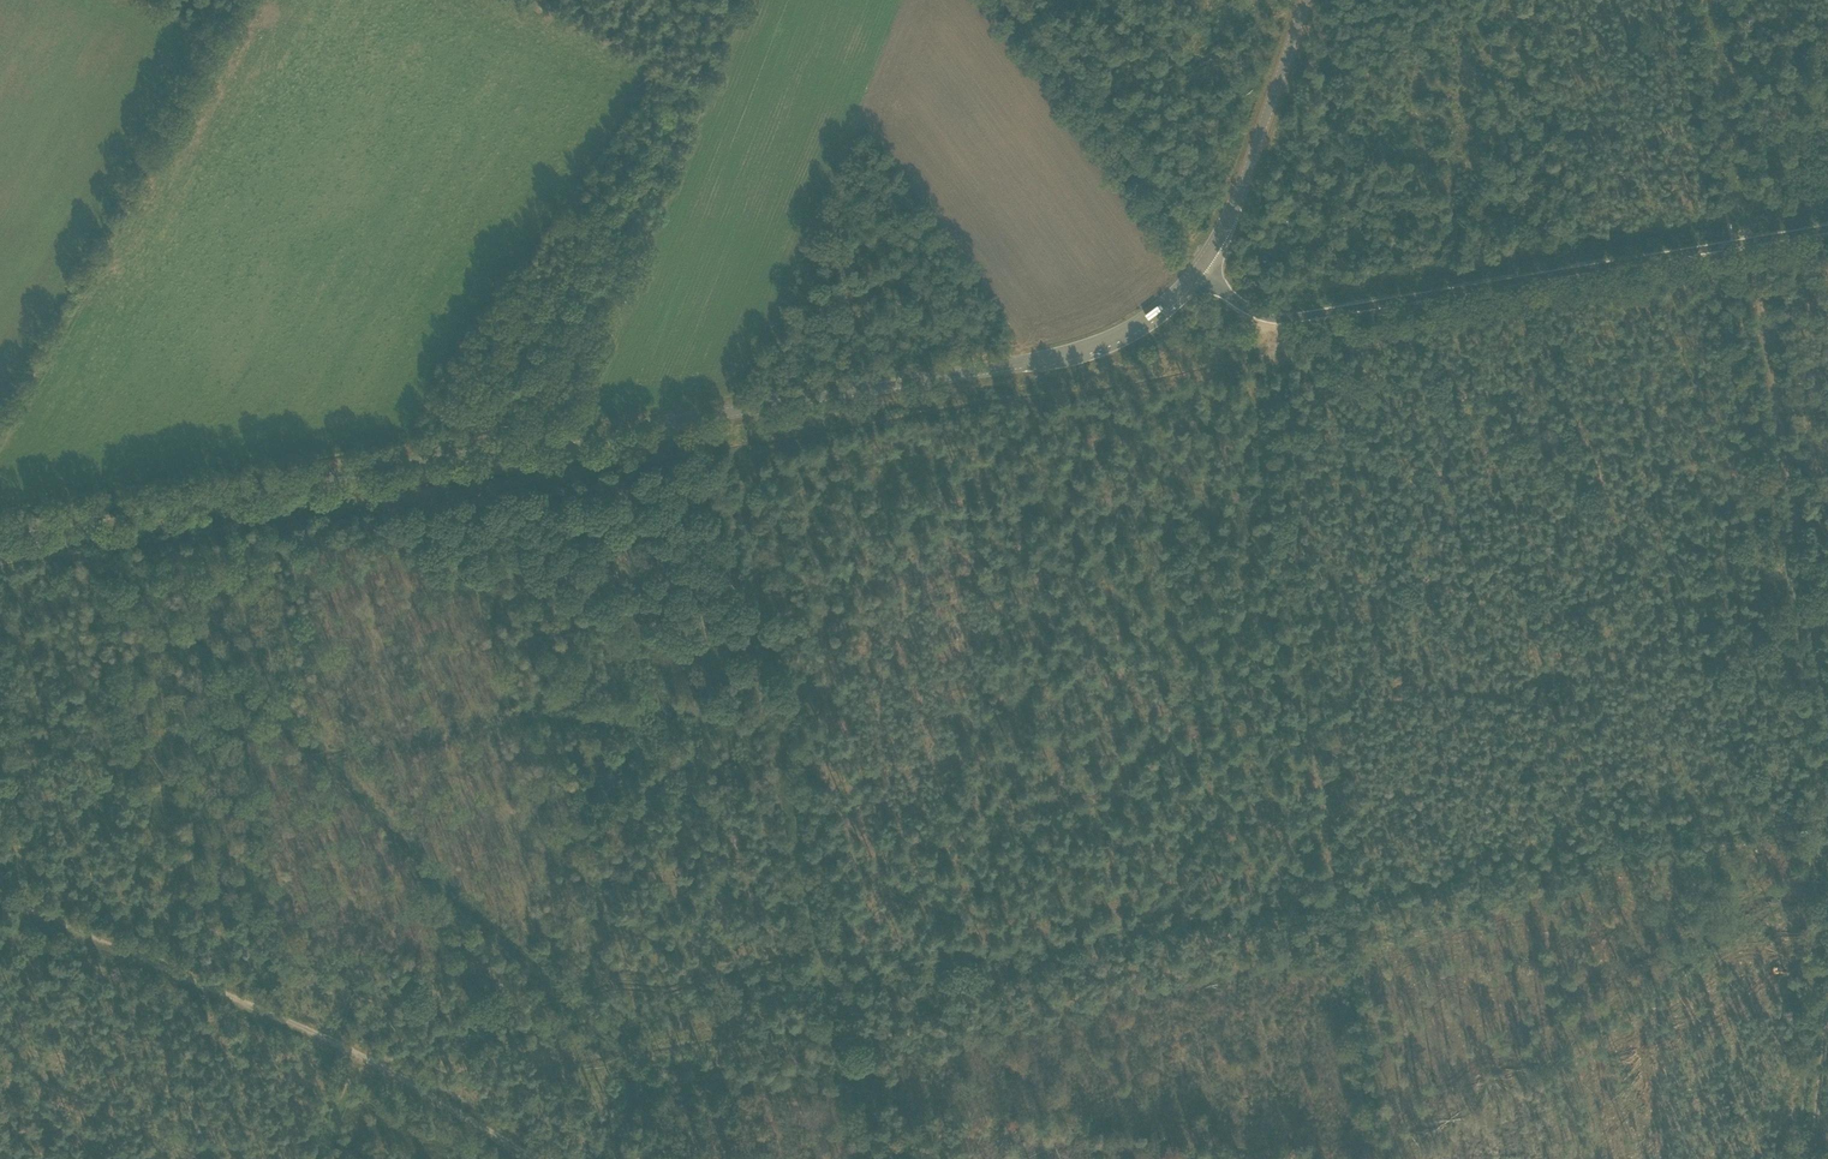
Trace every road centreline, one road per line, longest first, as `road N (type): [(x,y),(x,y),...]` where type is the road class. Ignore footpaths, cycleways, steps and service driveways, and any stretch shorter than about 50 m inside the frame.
road 1 (tertiary): [(0,538),(1057,358),(1137,328),(1202,266)]
road 2 (unclassified): [(1827,229),(1267,322),(1240,314),(1202,266)]
road 3 (track): [(5,910),(342,1055),(515,1158)]
road 4 (track): [(1827,771),(1745,243)]
road 5 (tertiary): [(1202,266),(1296,0)]
road 6 (track): [(1808,1158),(1827,945)]

